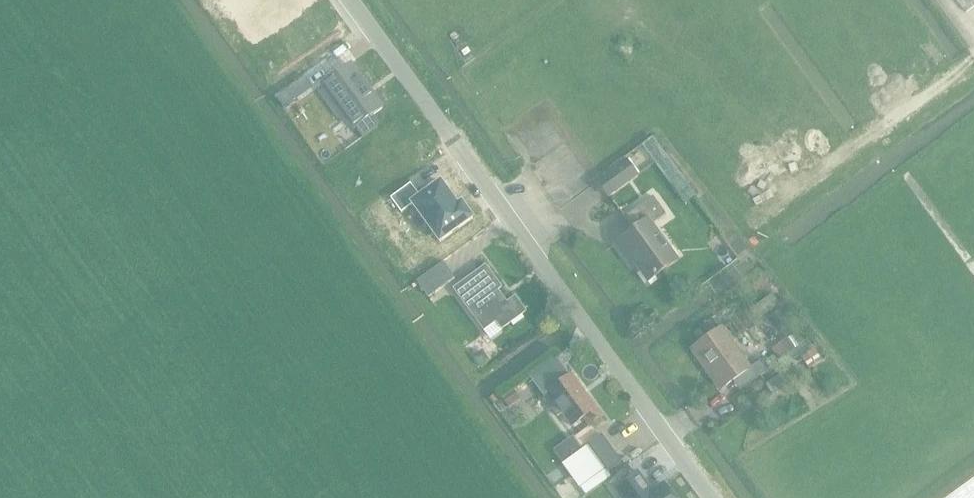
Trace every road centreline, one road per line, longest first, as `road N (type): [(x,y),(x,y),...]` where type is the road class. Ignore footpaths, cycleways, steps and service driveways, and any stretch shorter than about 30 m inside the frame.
road 1 (unclassified): [(715,497),(350,0)]

